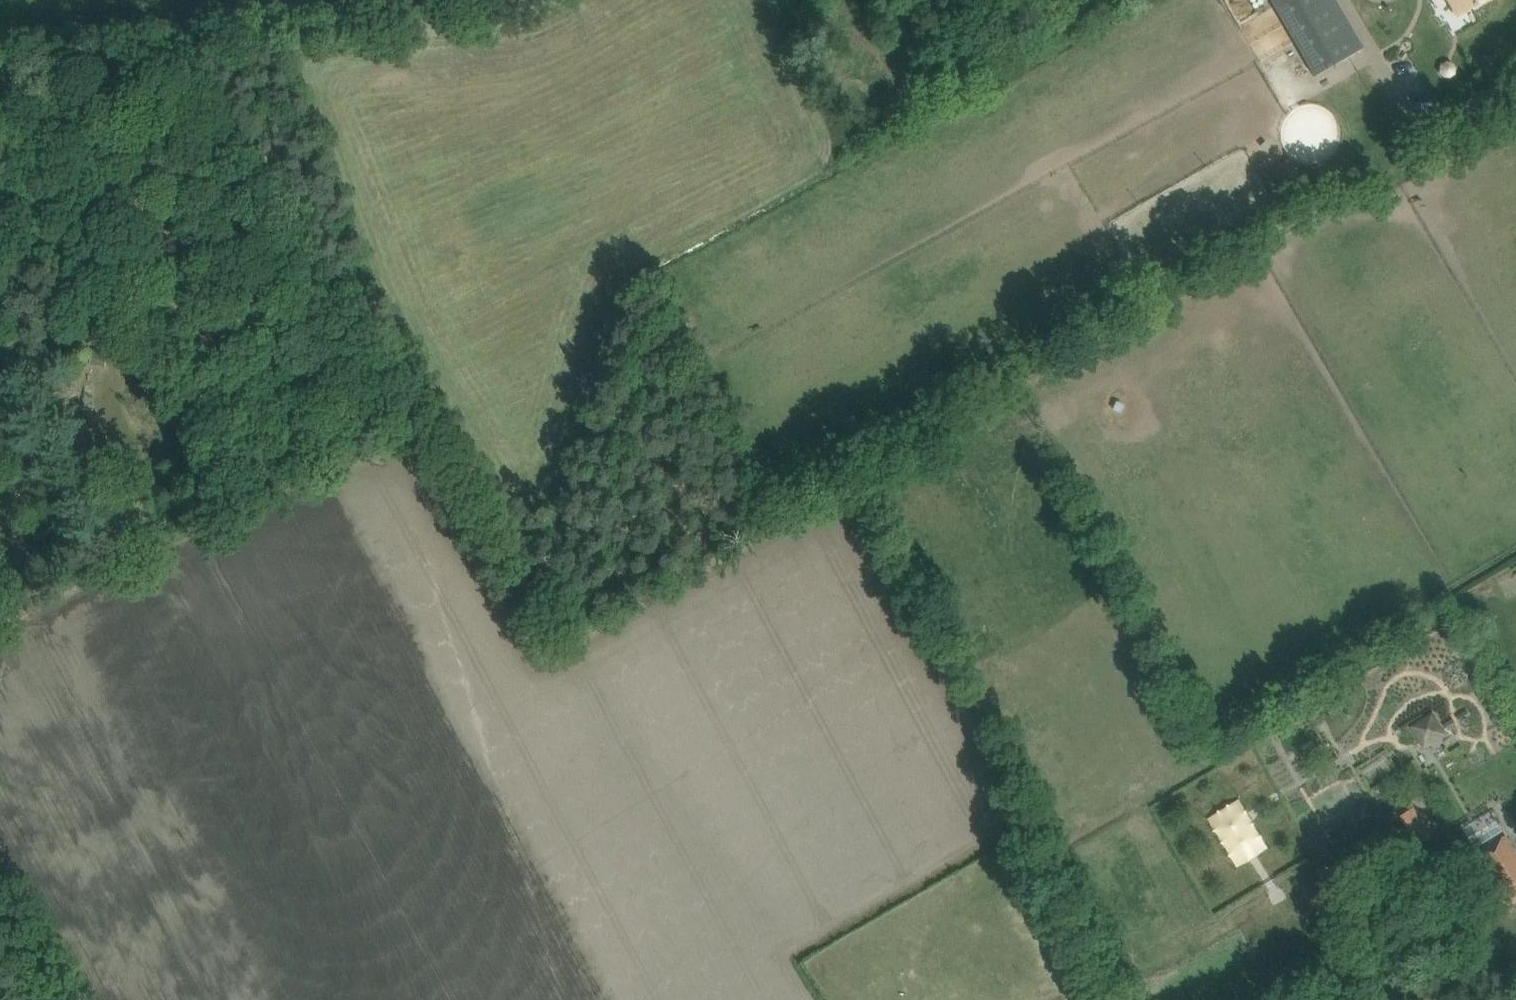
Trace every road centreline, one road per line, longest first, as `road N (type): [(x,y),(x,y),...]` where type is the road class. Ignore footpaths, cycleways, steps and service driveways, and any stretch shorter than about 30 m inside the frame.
road 1 (track): [(0,267),(56,204),(139,84),(185,49),(478,15),(538,0)]

